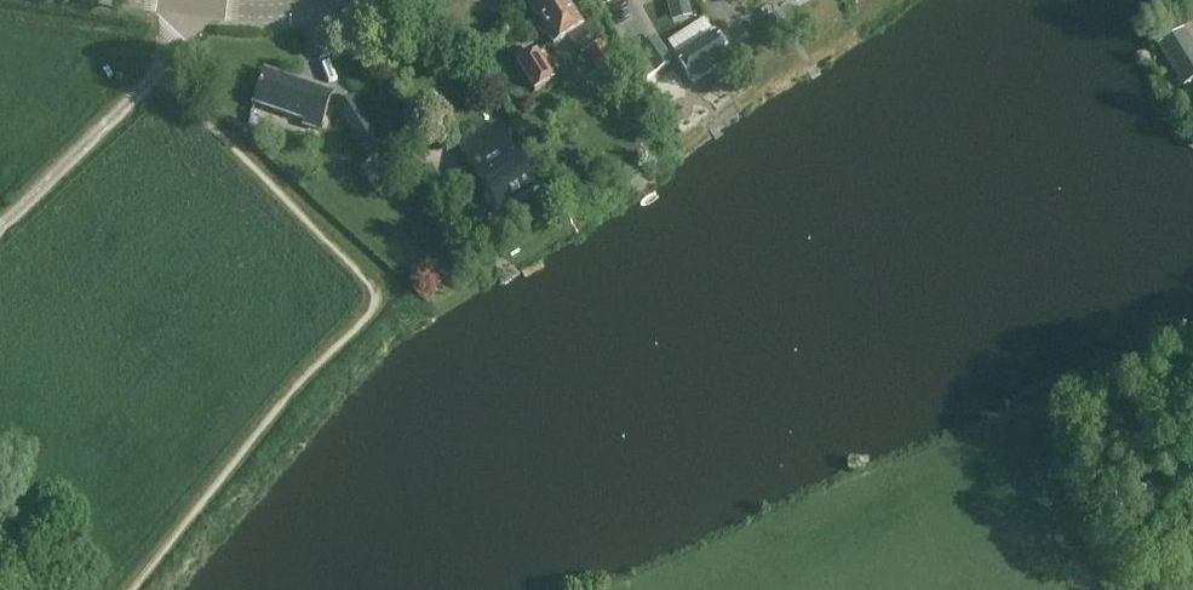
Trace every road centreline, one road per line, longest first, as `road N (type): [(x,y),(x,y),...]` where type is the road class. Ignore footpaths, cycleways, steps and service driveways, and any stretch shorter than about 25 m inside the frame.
road 1 (tertiary): [(316,0),(271,8),(193,6)]

